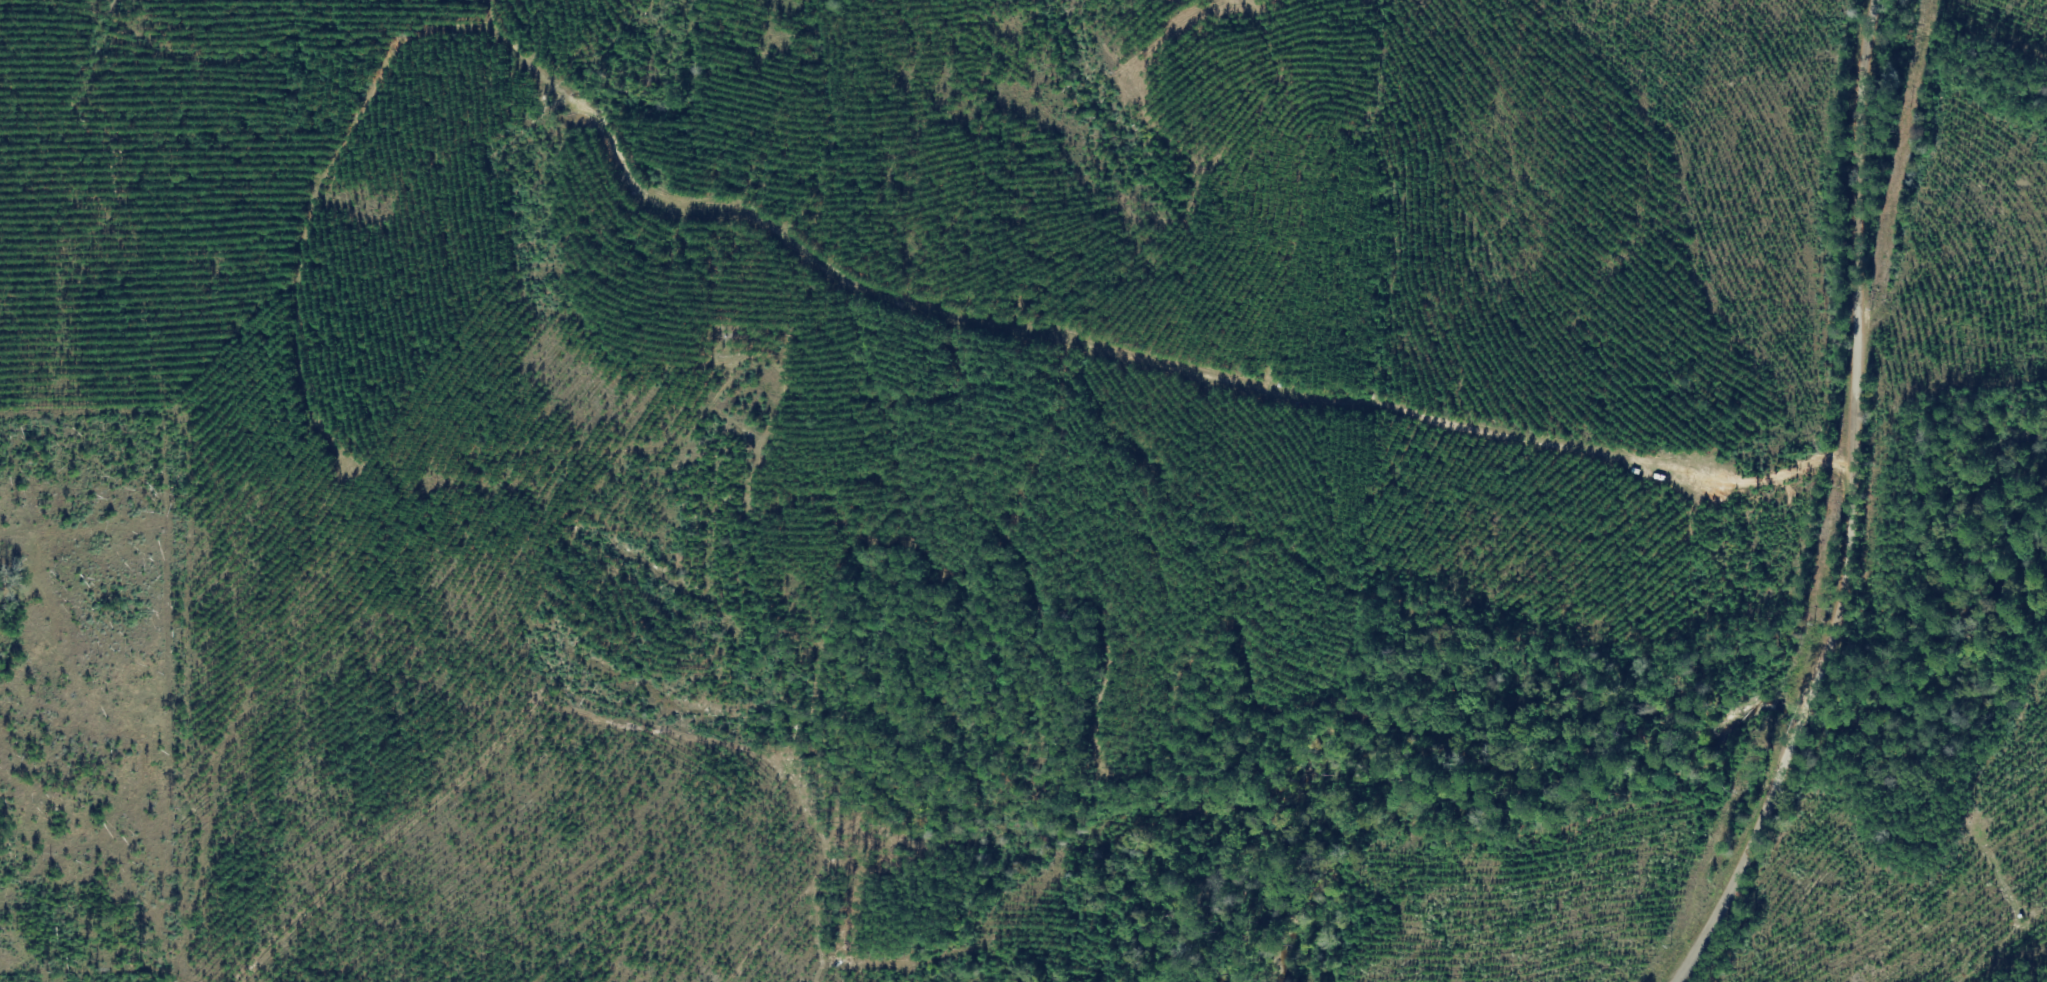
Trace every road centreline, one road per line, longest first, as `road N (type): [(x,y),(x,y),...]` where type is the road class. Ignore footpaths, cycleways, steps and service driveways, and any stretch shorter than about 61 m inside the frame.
road 1 (residential): [(0,481),(49,489),(595,444),(897,365),(1289,405),(1711,470),(1852,482)]
road 2 (residential): [(1676,981),(1759,836),(1819,666),(1842,572),(1852,482),(1820,81),(1842,0)]

